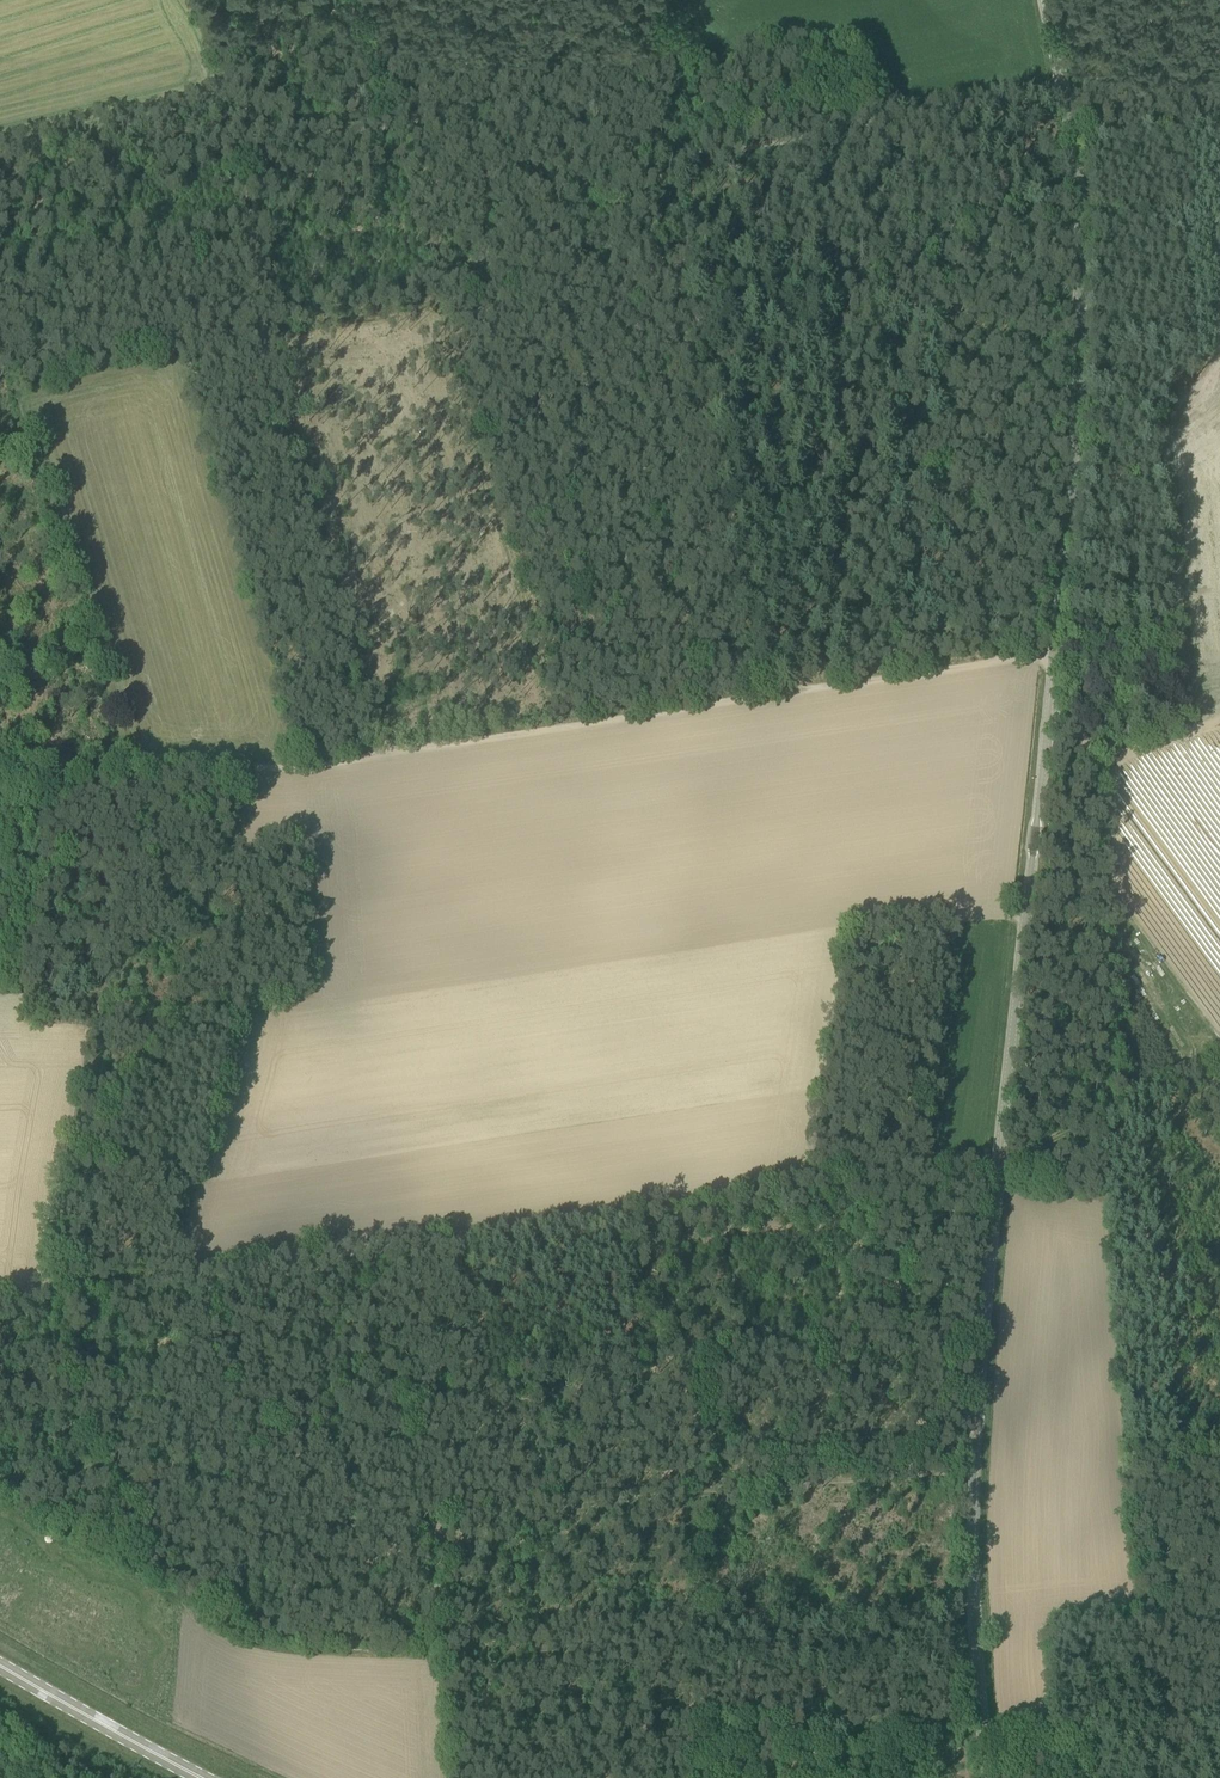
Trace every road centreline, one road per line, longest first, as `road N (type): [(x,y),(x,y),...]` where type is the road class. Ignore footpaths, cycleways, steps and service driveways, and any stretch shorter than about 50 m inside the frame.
road 1 (tertiary): [(988,1777),(973,1611),(982,1322),(1073,495),(1075,153),(1044,0)]
road 2 (track): [(149,1282),(168,1461),(432,1457),(437,1524),(974,1470)]
road 3 (track): [(149,1282),(809,1186),(997,1172),(1122,1105)]
road 4 (track): [(1148,97),(1128,116),(1062,89),(665,160),(531,105),(349,130)]
road 5 (track): [(349,130),(274,138),(242,161),(264,335),(385,751)]
road 6 (track): [(385,751),(1054,659)]
road 7 (track): [(242,161),(0,213)]
road 8 (track): [(142,786),(385,751)]
road 9 (primary): [(200,1777),(0,1667)]
road 10 (track): [(418,1457),(396,1411),(399,1361),(376,1309),(367,1248)]
road 11 (track): [(142,786),(95,977)]
road 12 (track): [(1047,714),(1097,752),(1122,756),(1219,728)]
road 13 (track): [(675,556),(700,706)]
road 14 (track): [(1219,137),(1075,153)]
road 15 (track): [(0,808),(142,786)]
road 16 (track): [(437,1524),(436,1651)]
road 17 (track): [(418,119),(389,0)]

